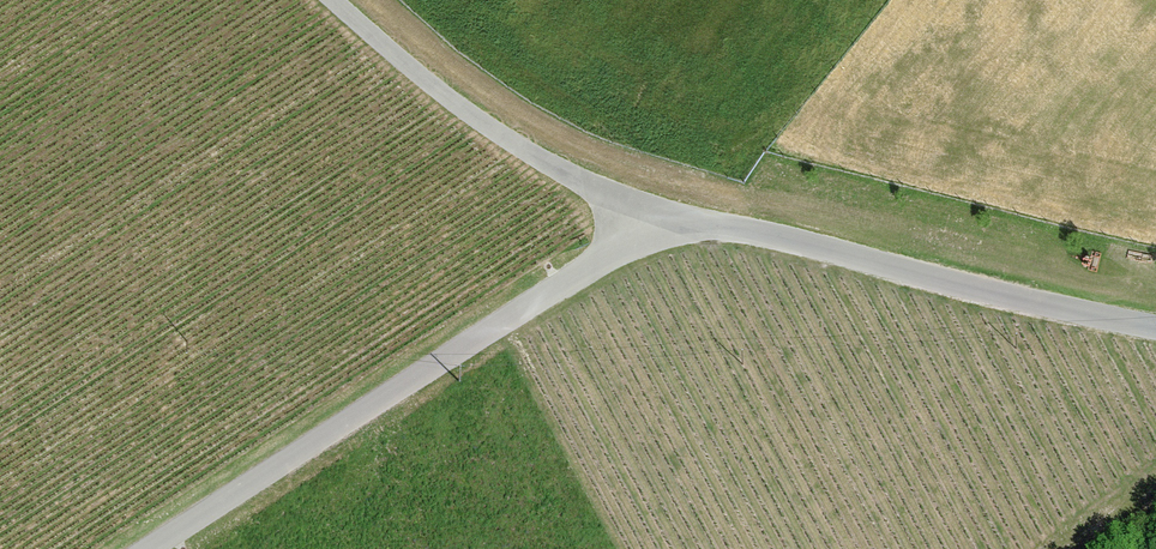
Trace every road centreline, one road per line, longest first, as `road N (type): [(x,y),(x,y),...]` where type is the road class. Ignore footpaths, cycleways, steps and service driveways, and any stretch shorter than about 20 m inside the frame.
road 1 (unclassified): [(149,548),(664,212)]
road 2 (unclassified): [(664,212),(1155,327)]
road 3 (unclassified): [(664,212),(591,185),(481,122),(333,0)]
road 4 (track): [(1155,477),(1058,548)]

